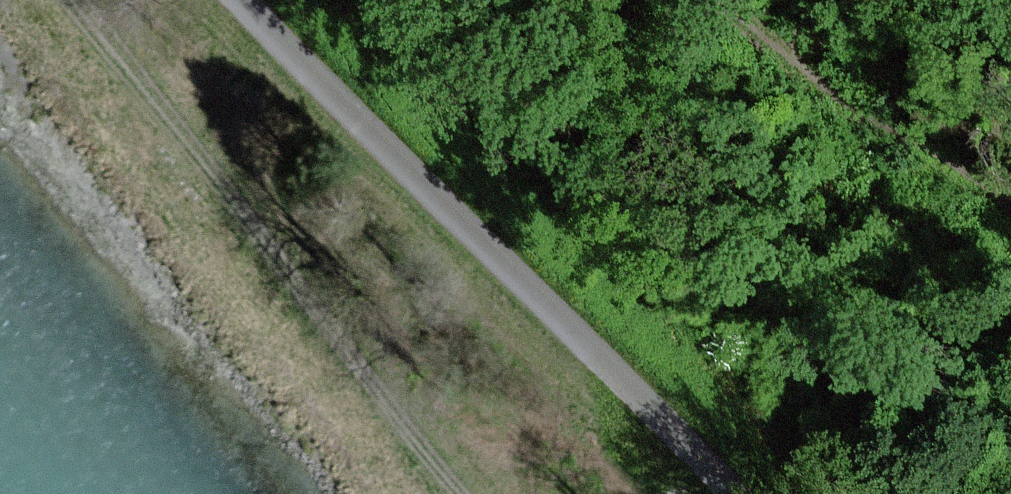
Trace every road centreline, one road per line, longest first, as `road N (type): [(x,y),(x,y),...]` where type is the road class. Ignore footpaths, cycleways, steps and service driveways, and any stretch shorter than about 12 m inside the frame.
road 1 (track): [(241,0),(735,493)]
road 2 (track): [(55,0),(447,493)]
road 3 (track): [(694,0),(810,71),(1010,225)]

